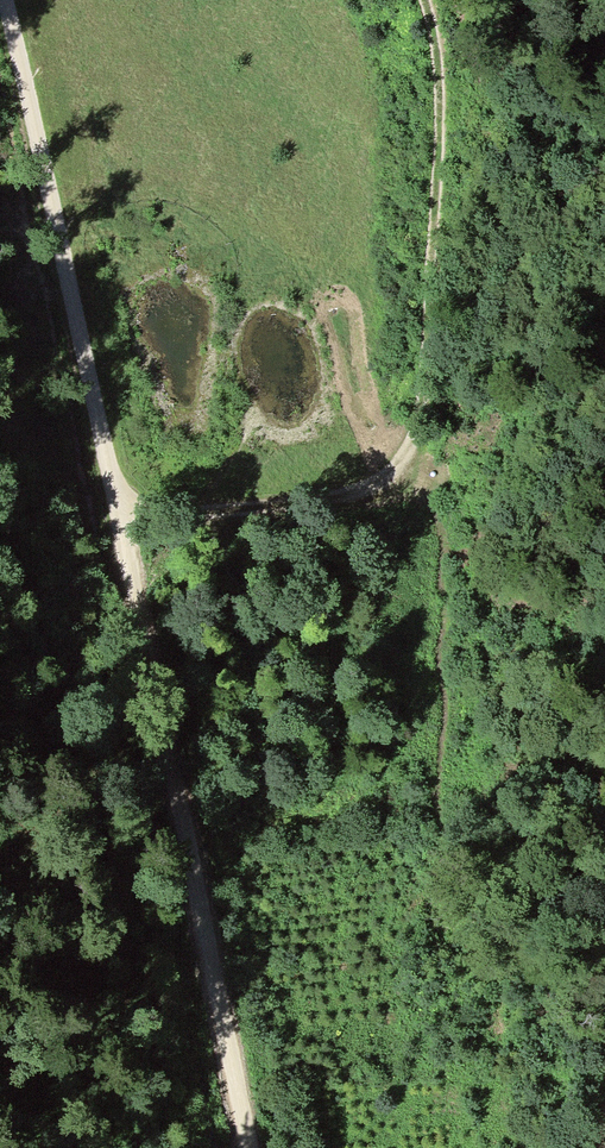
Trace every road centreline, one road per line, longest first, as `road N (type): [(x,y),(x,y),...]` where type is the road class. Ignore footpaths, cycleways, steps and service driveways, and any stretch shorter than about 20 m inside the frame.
road 1 (track): [(6,0),(134,517),(252,1147)]
road 2 (track): [(433,0),(447,85),(444,177),(407,434),(372,473),(329,493),(134,517)]
road 3 (track): [(581,1147),(604,1007)]

